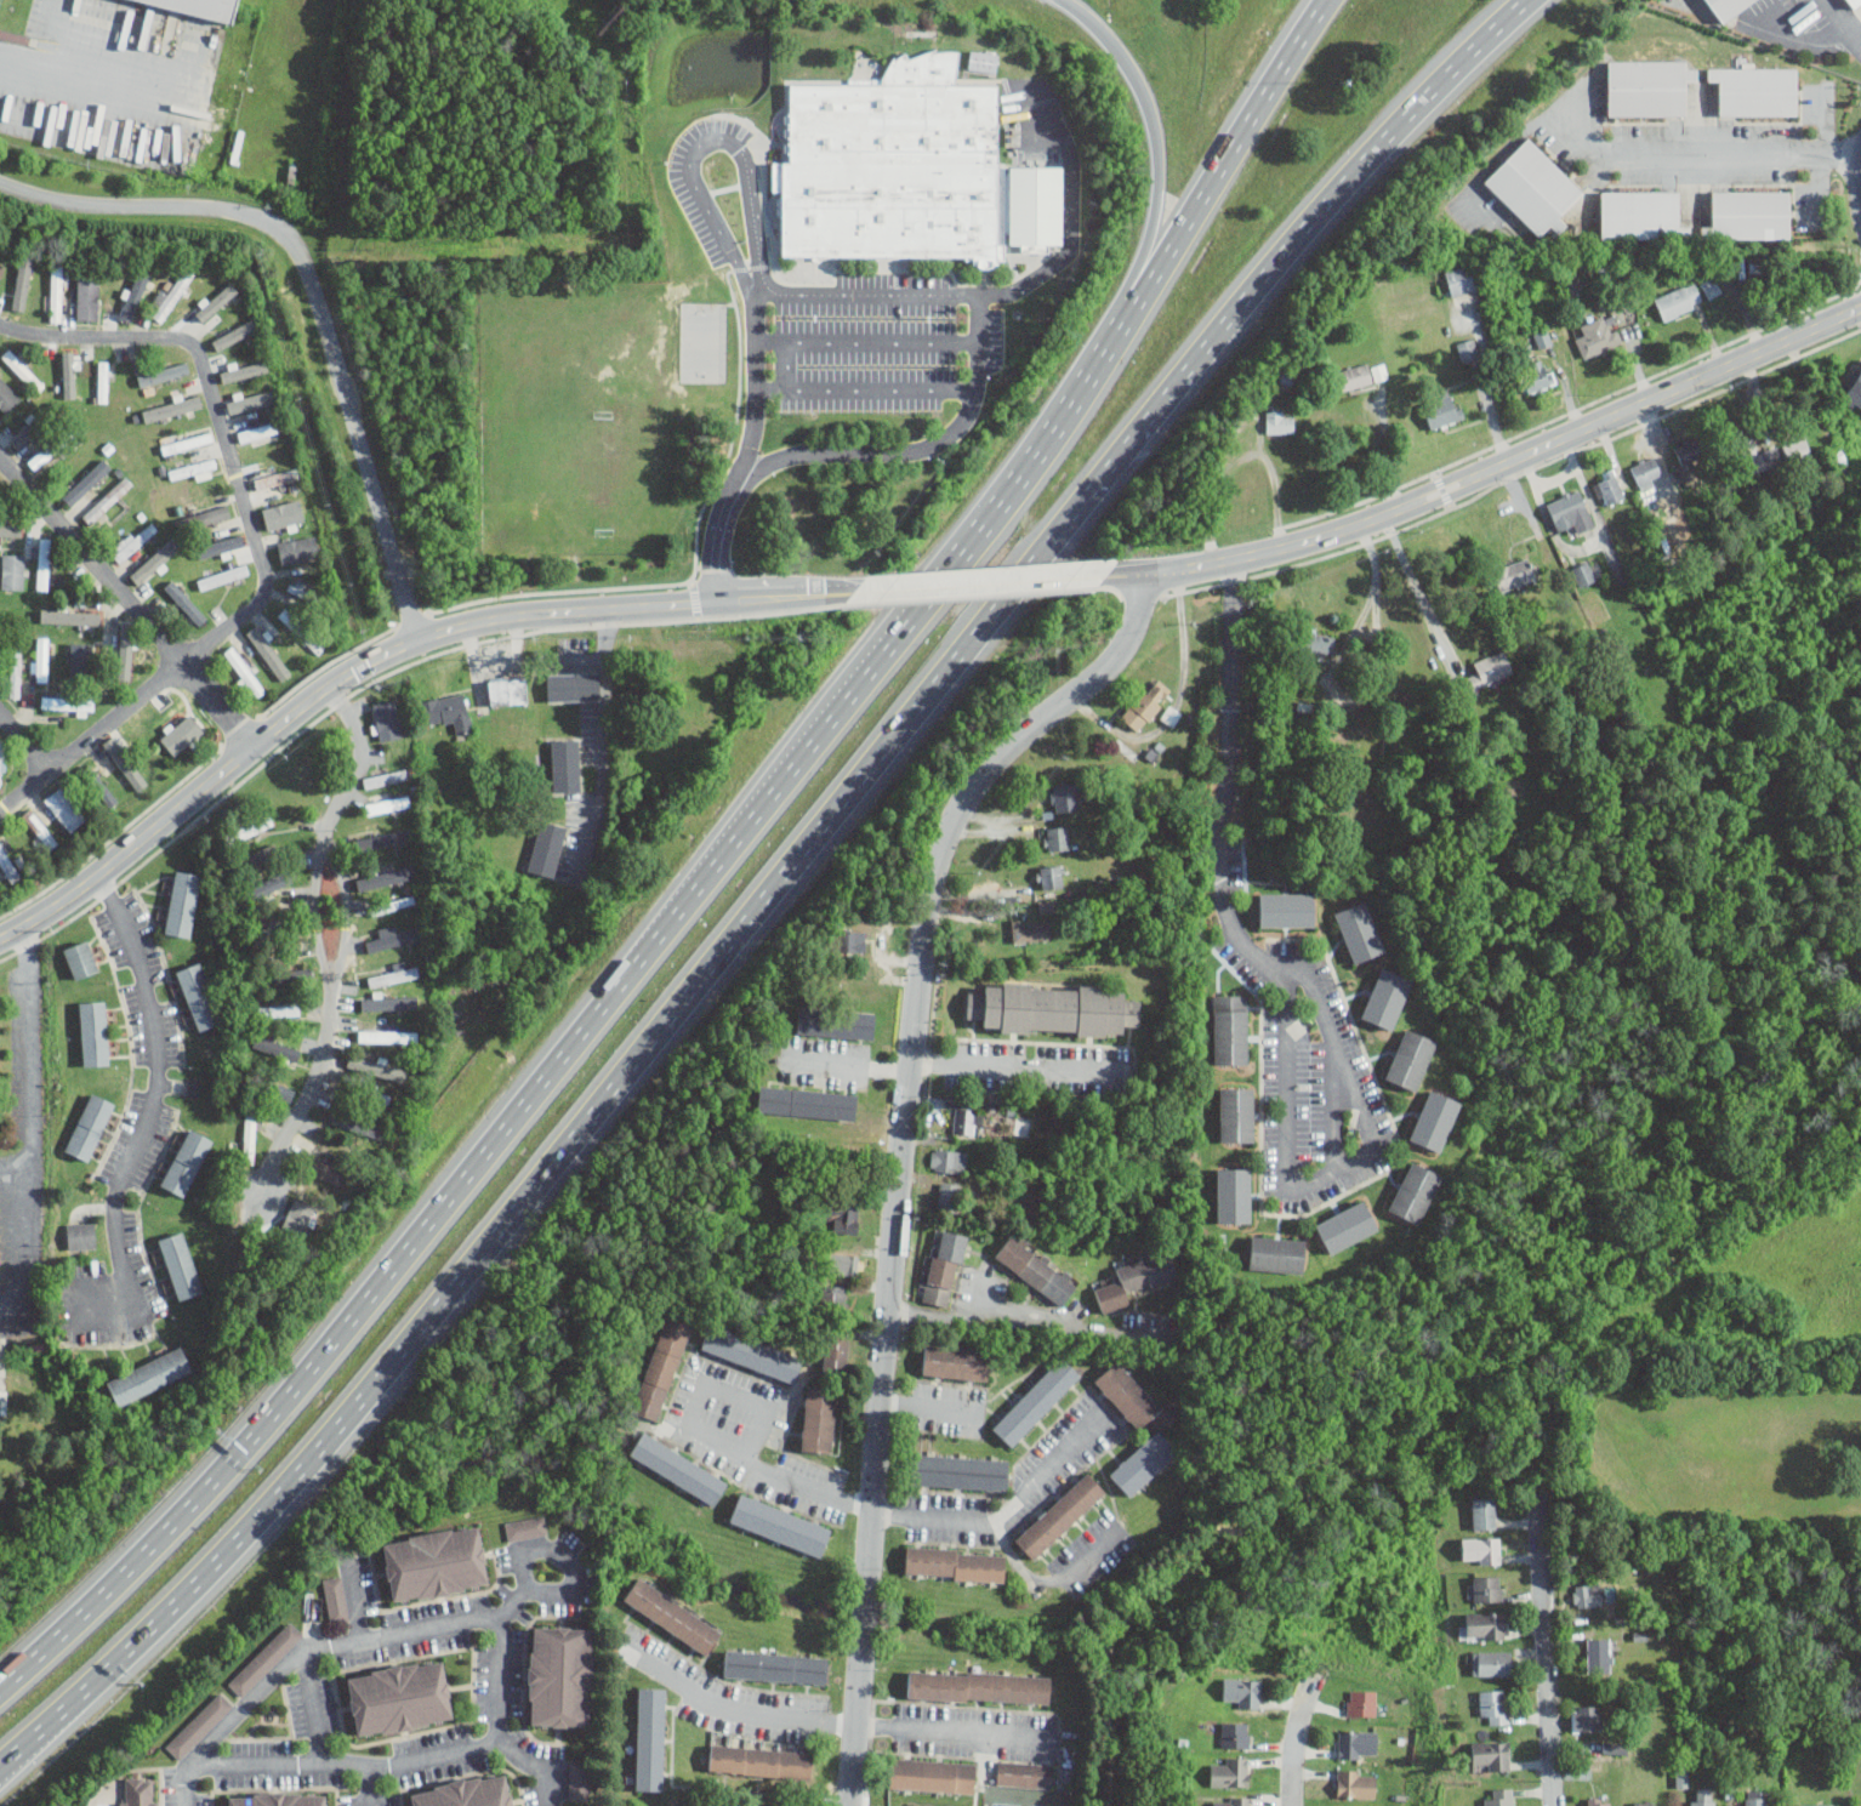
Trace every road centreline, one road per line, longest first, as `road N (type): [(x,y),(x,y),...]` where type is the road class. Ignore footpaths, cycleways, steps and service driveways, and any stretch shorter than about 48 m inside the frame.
road 1 (motorway): [(67,1709),(321,1446),(1256,286),(1433,87)]
road 2 (residential): [(1140,574),(1138,614),(1123,646),(1012,736),(967,788),(941,850),(915,1021),(845,1805)]
road 3 (motorway): [(638,964),(311,1372),(149,1548),(0,1689)]
road 4 (motorway): [(1134,311),(1006,506),(638,964)]
road 5 (tertiary): [(719,602),(489,622),(386,655),(297,716),(103,876),(0,942)]
road 6 (residential): [(0,323),(29,334),(183,338),(200,352),(269,580),(264,602),(52,769)]
road 7 (tertiary): [(1860,309),(1444,494),(1292,552)]
road 8 (residential): [(258,747),(0,455)]
road 9 (motorway): [(1329,0),(1134,311)]
road 10 (motorway): [(1067,0),(1104,32),(1144,91),(1157,132),(1162,178),(1134,311)]
road 11 (residential): [(886,1331),(972,1335),(978,1317),(1185,1341)]
road 12 (residential): [(1538,1516),(1554,1805)]
road 13 (tertiary): [(1120,575),(865,592)]
road 14 (tertiary): [(1292,552),(1213,569),(1120,575)]
road 15 (tertiary): [(865,592),(719,602)]
road 16 (motorway): [(1433,87),(1532,0)]

